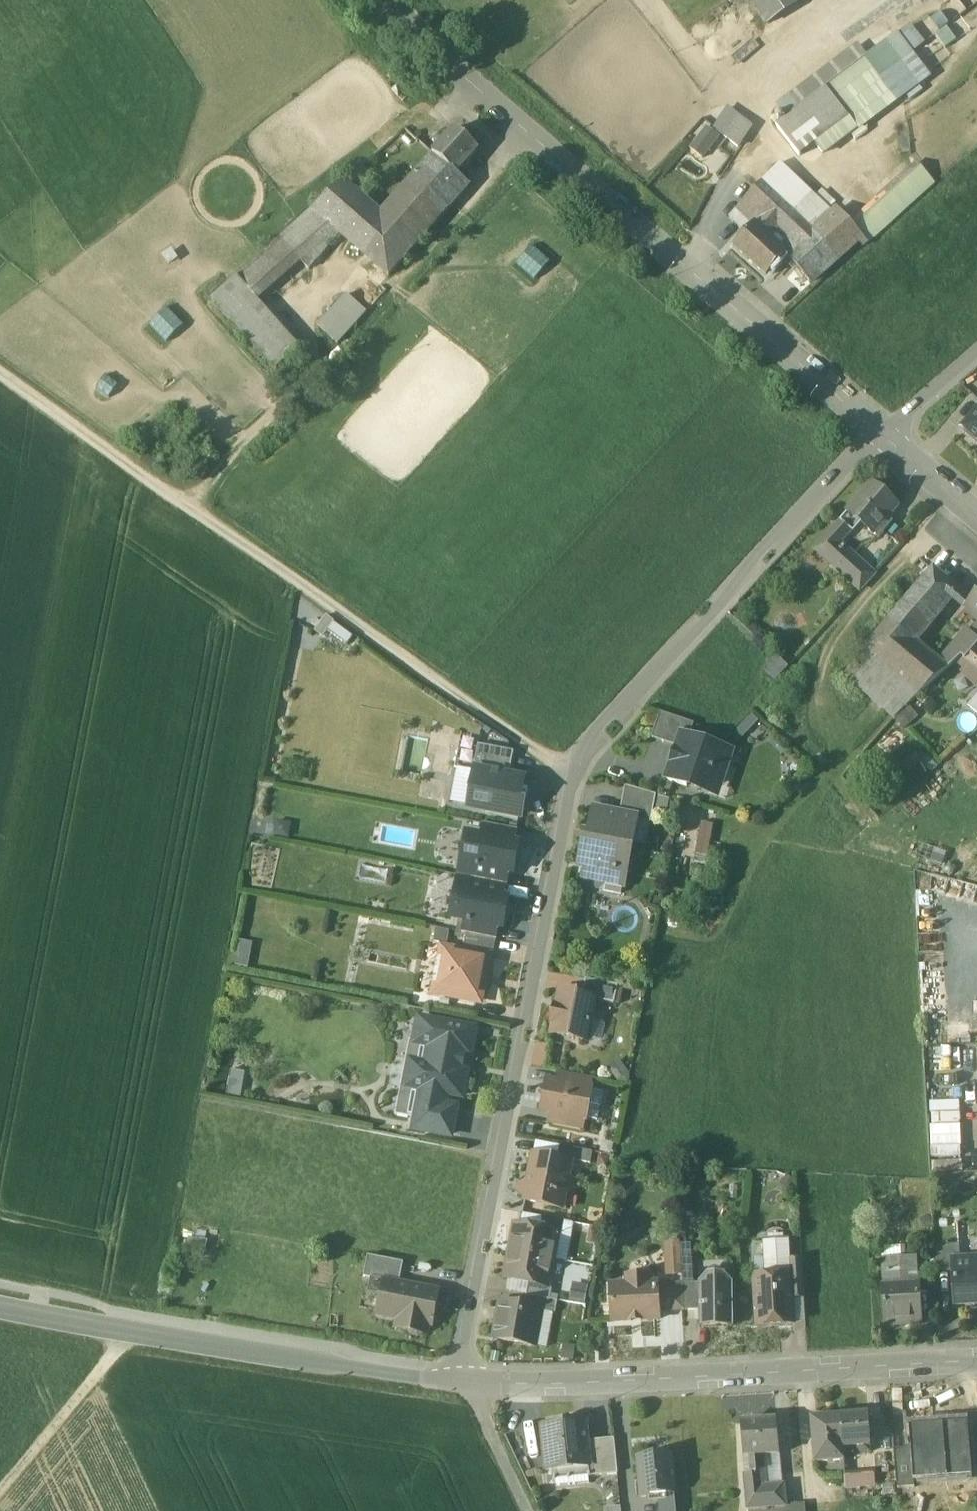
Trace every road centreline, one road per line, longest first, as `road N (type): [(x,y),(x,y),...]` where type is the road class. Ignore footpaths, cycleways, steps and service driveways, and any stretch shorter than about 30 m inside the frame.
road 1 (residential): [(466,1383),(464,1347),(572,776),(588,746),(878,431)]
road 2 (residential): [(878,431),(449,70),(383,0)]
road 3 (tertiary): [(466,1383),(976,1360)]
road 4 (tertiary): [(0,1308),(466,1383)]
road 5 (track): [(130,1333),(0,1491)]
road 6 (track): [(128,462),(0,372)]
road 7 (track): [(526,1510),(466,1383)]
road 8 (residential): [(878,431),(976,348)]
road 9 (residential): [(976,514),(878,431)]

